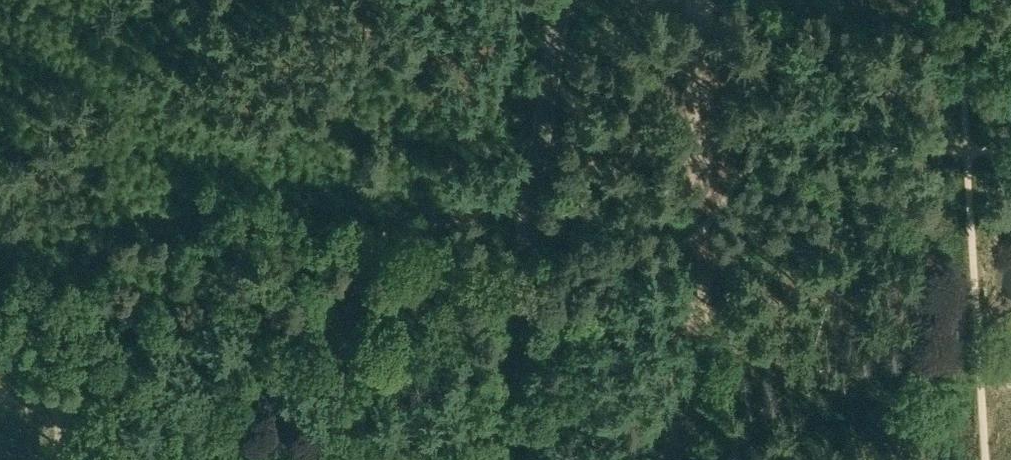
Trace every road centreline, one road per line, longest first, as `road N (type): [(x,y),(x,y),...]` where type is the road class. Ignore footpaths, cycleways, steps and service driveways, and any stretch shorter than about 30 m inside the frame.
road 1 (unclassified): [(503,459),(566,0)]
road 2 (track): [(61,459),(64,402),(41,381),(0,363)]

